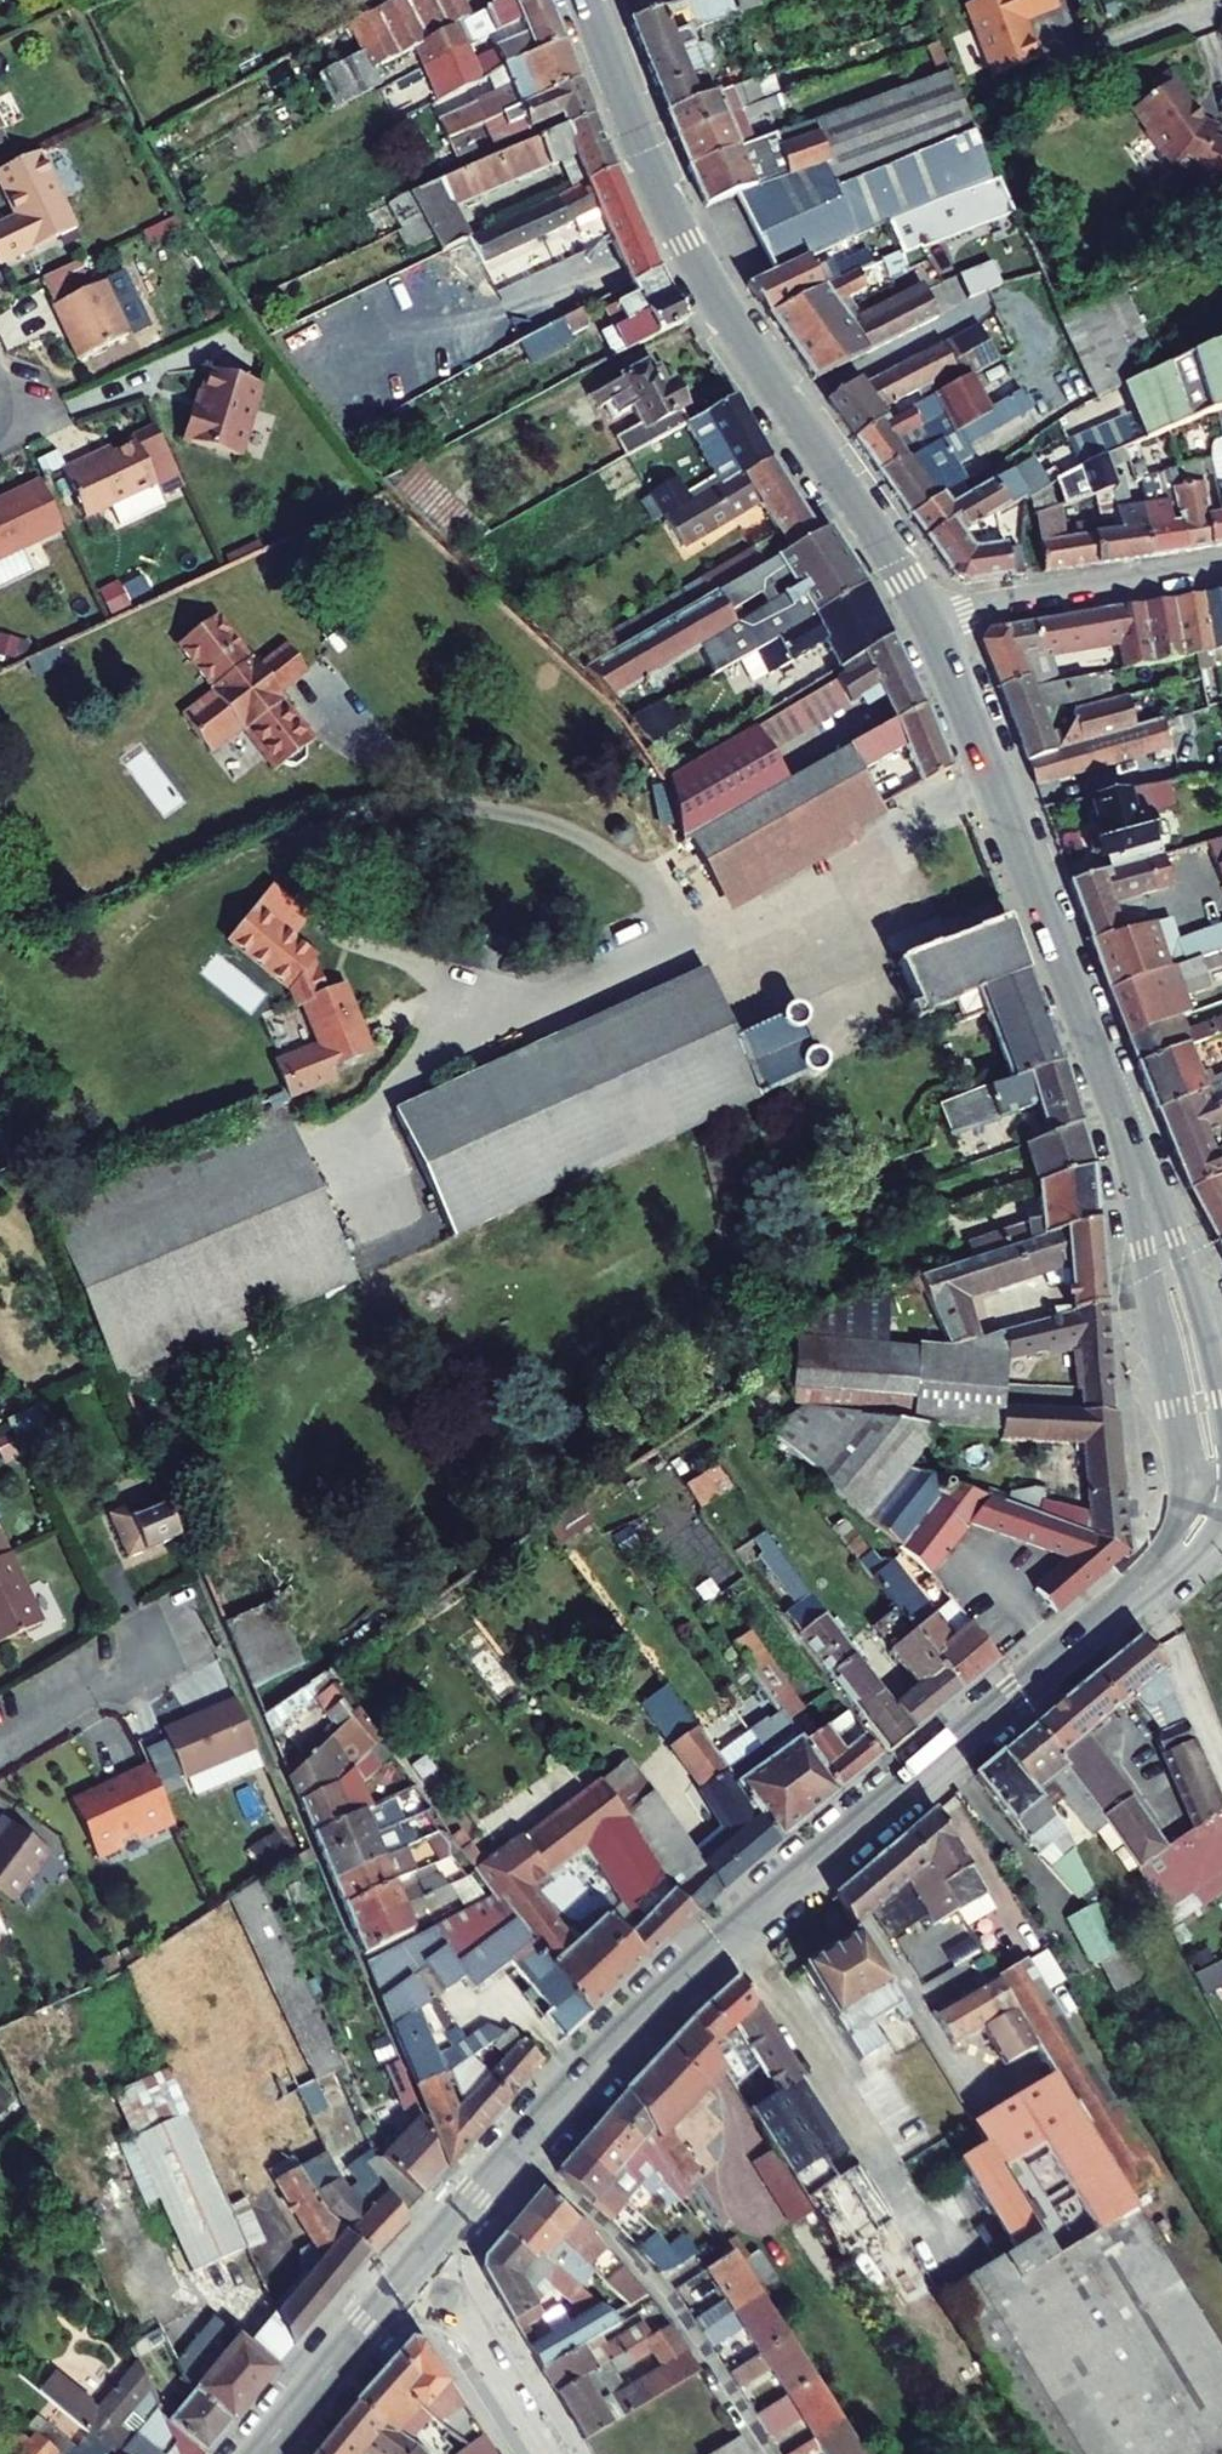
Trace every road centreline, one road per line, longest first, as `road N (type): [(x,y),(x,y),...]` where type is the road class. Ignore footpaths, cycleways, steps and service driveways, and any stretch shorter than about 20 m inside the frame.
road 1 (secondary): [(422,2258),(667,1991),(1144,1591)]
road 2 (secondary): [(585,0),(696,266),(926,618)]
road 3 (secondary): [(926,618),(1134,1156),(1165,1277)]
road 4 (residential): [(926,618),(1221,567)]
road 5 (secondary): [(261,2453),(422,2258)]
road 6 (secondary): [(1165,1277),(1188,1434),(1220,1502)]
road 7 (secondary): [(422,2258),(546,2453)]
road 8 (residential): [(0,1750),(172,1642)]
road 9 (residential): [(1144,1591),(1221,1764)]

